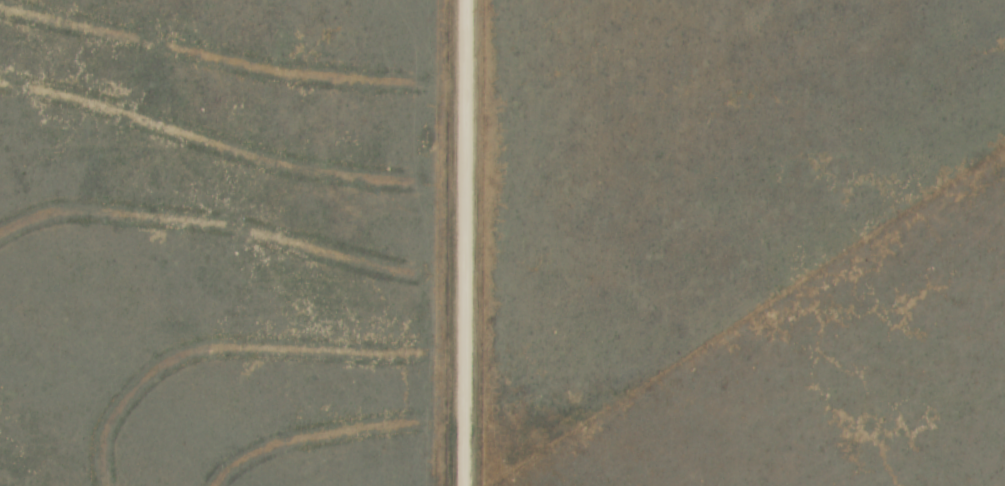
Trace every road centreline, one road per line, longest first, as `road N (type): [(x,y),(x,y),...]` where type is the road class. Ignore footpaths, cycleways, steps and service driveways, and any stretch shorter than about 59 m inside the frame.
road 1 (residential): [(465,485),(467,0)]

